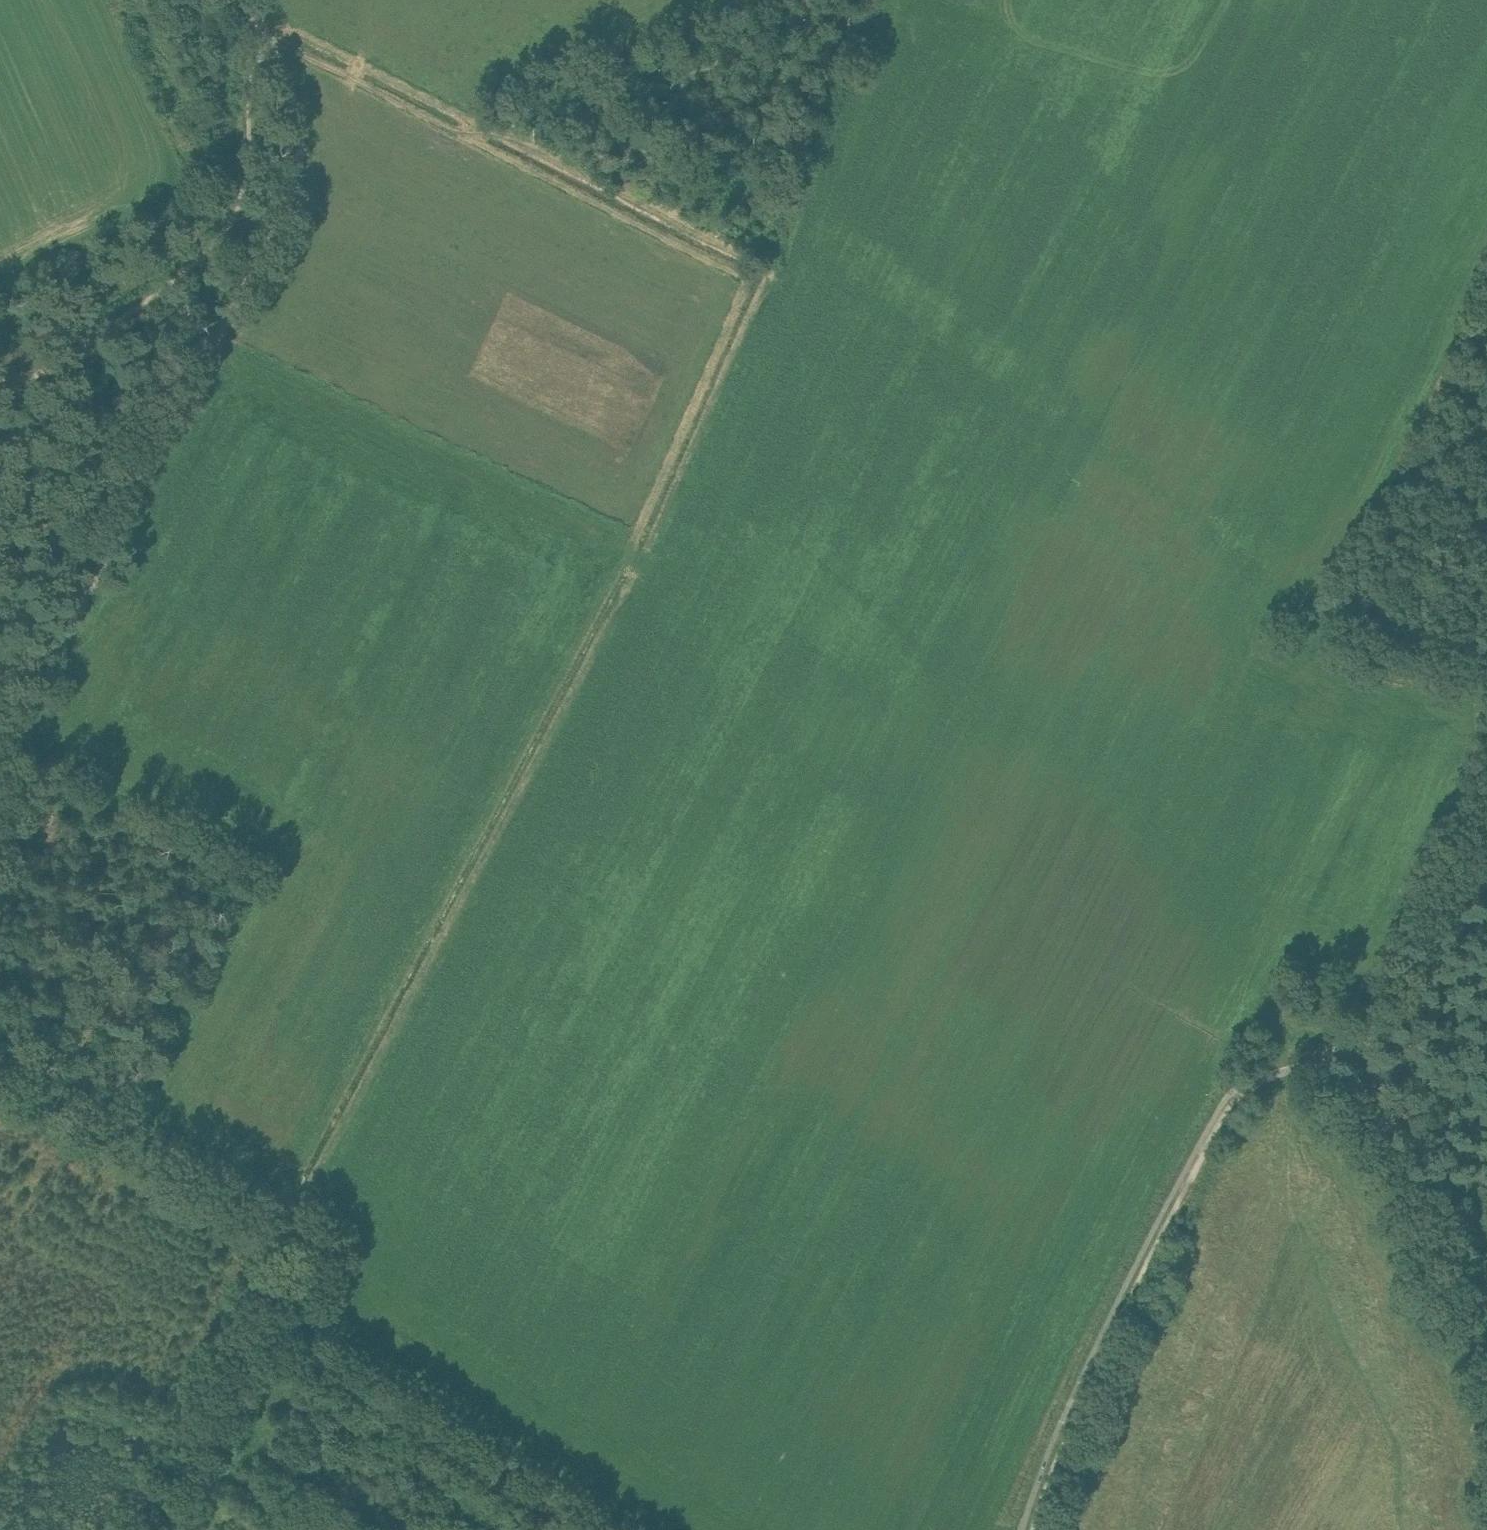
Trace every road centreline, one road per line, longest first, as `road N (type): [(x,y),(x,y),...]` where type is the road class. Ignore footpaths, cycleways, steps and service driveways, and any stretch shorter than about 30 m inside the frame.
road 1 (track): [(1036,1529),(1117,1333),(1230,1113),(1294,1059),(1359,1036),(1405,1001),(1486,829)]

